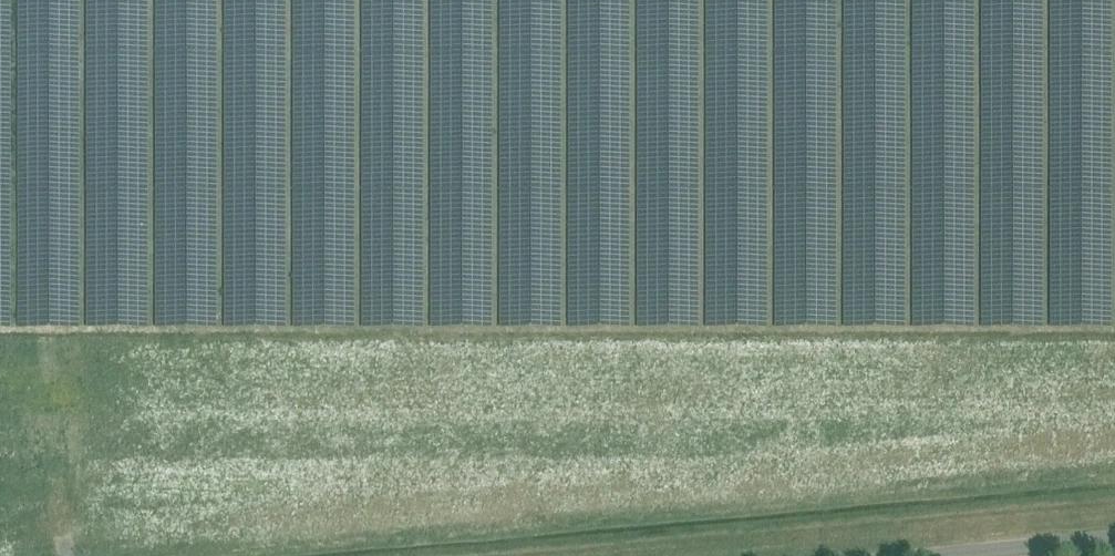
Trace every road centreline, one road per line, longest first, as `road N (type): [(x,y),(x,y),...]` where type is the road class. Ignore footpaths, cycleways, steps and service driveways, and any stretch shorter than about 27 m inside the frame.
road 1 (unclassified): [(899,555),(1114,534)]

